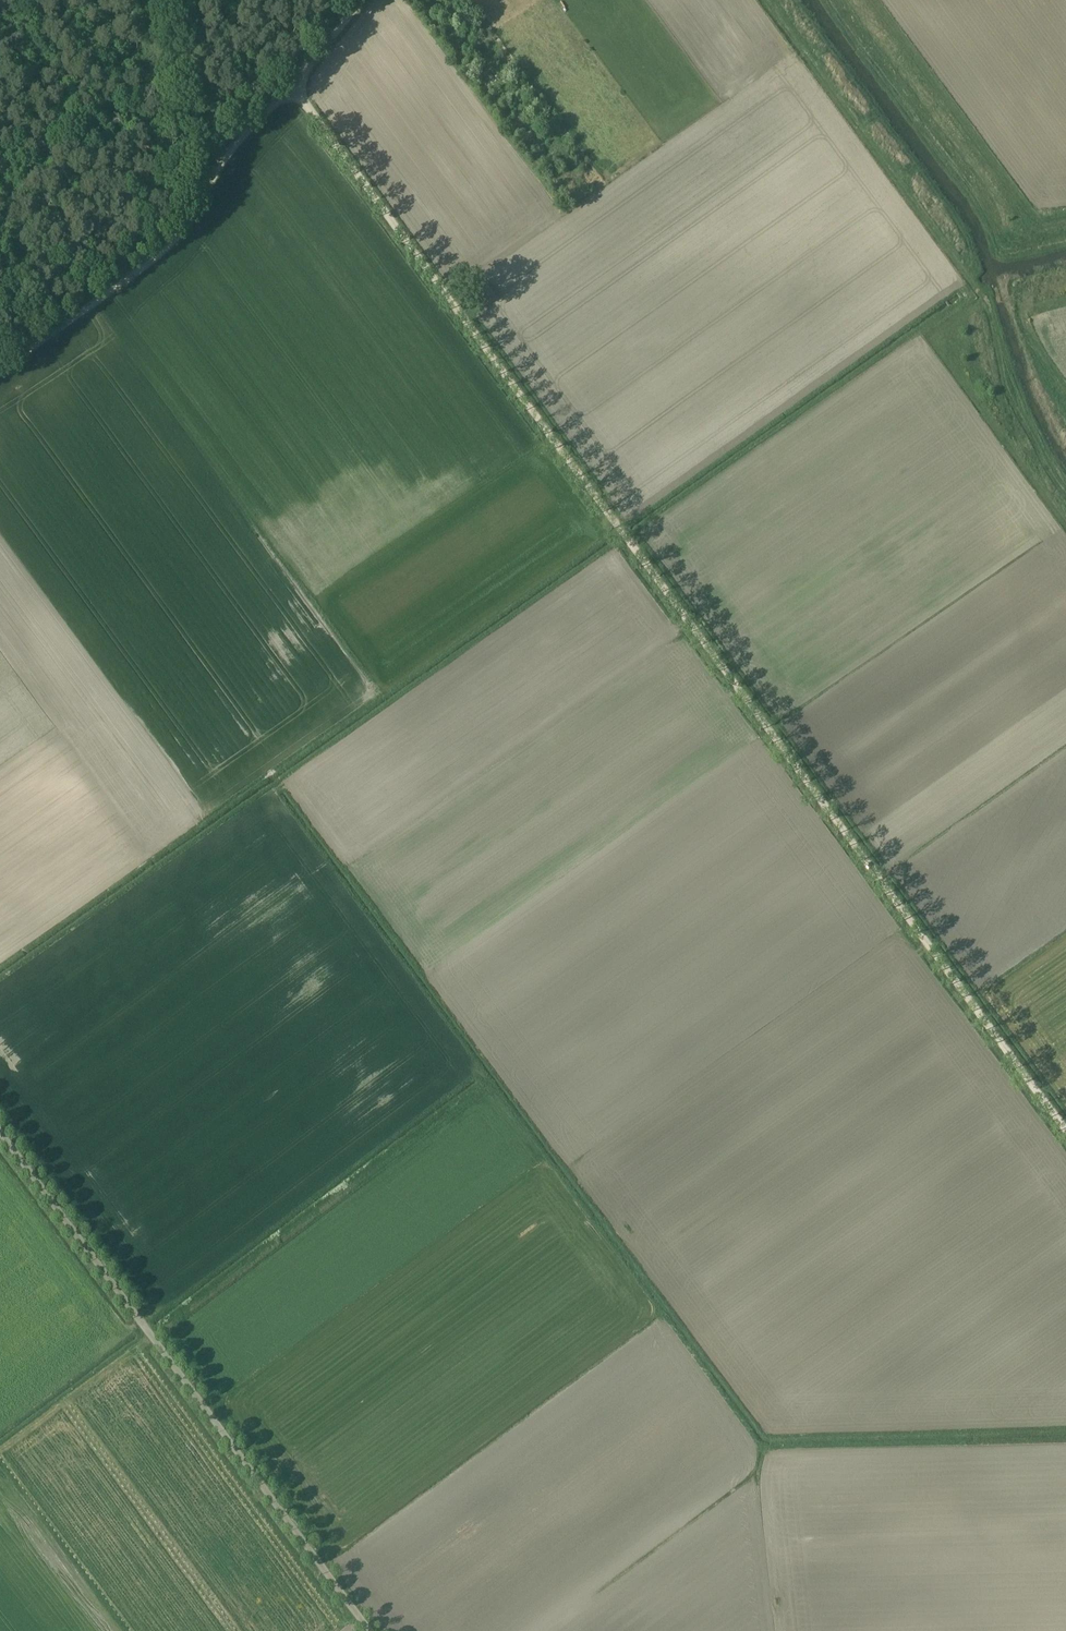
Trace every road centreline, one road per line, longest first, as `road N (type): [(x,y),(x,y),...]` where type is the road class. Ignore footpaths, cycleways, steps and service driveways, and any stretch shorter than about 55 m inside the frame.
road 1 (unclassified): [(1065,1119),(308,88),(317,54),(361,0)]
road 2 (unclassified): [(379,1630),(0,1126)]
road 3 (track): [(0,361),(168,248),(241,146),(308,77)]

